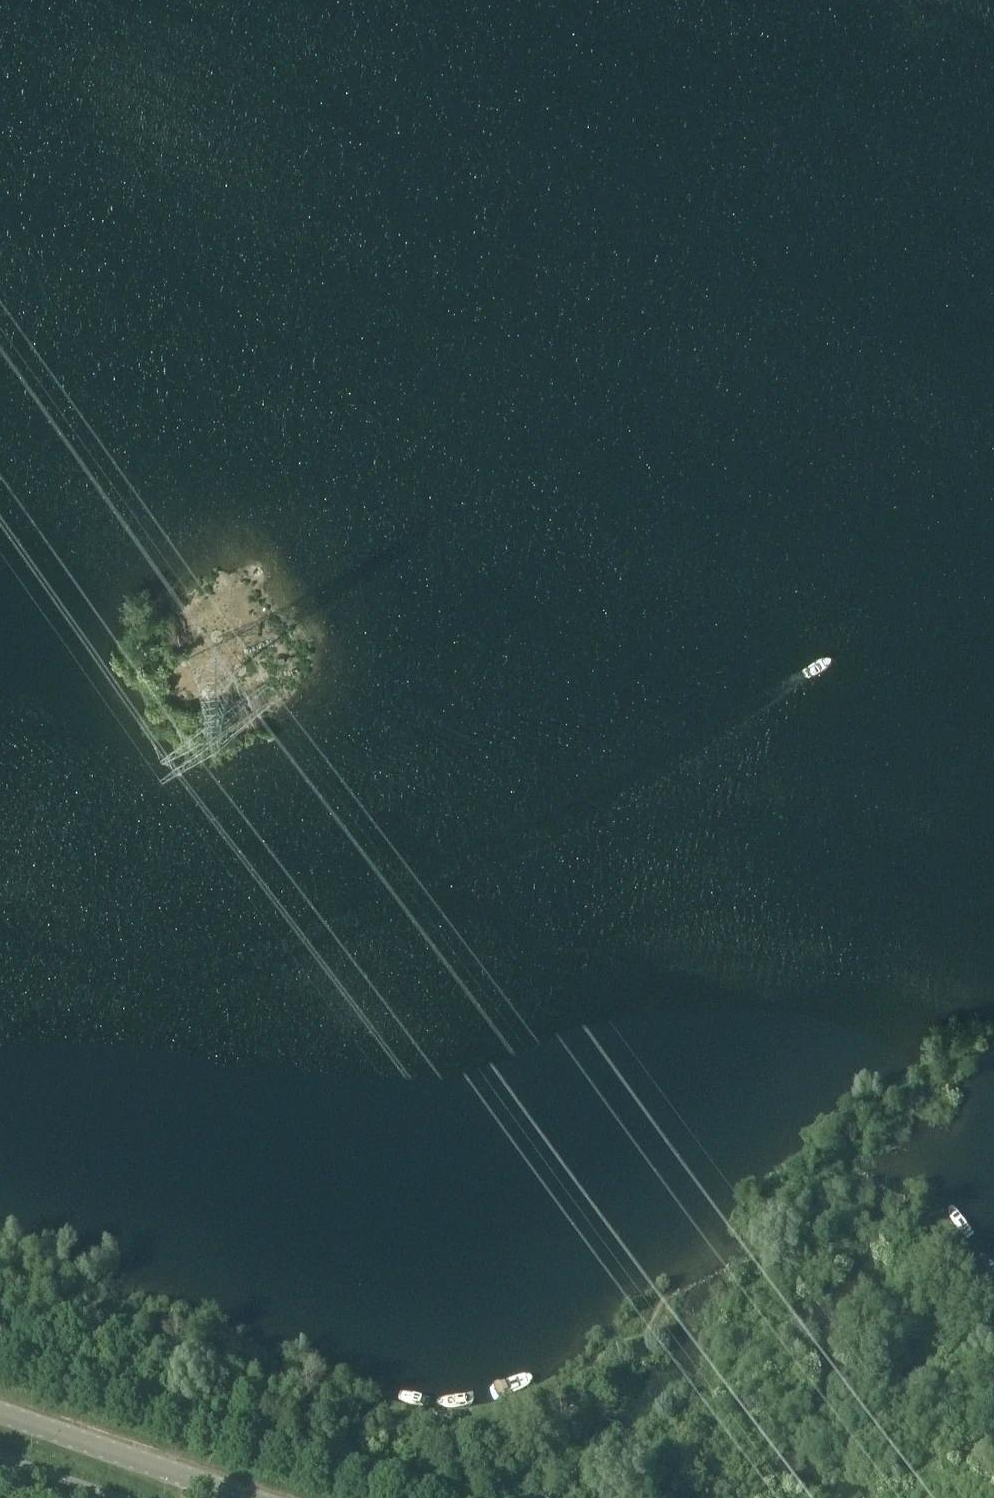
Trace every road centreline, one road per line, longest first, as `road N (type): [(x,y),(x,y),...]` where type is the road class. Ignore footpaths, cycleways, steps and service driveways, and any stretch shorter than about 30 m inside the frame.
road 1 (unclassified): [(242,1497),(0,1415)]

